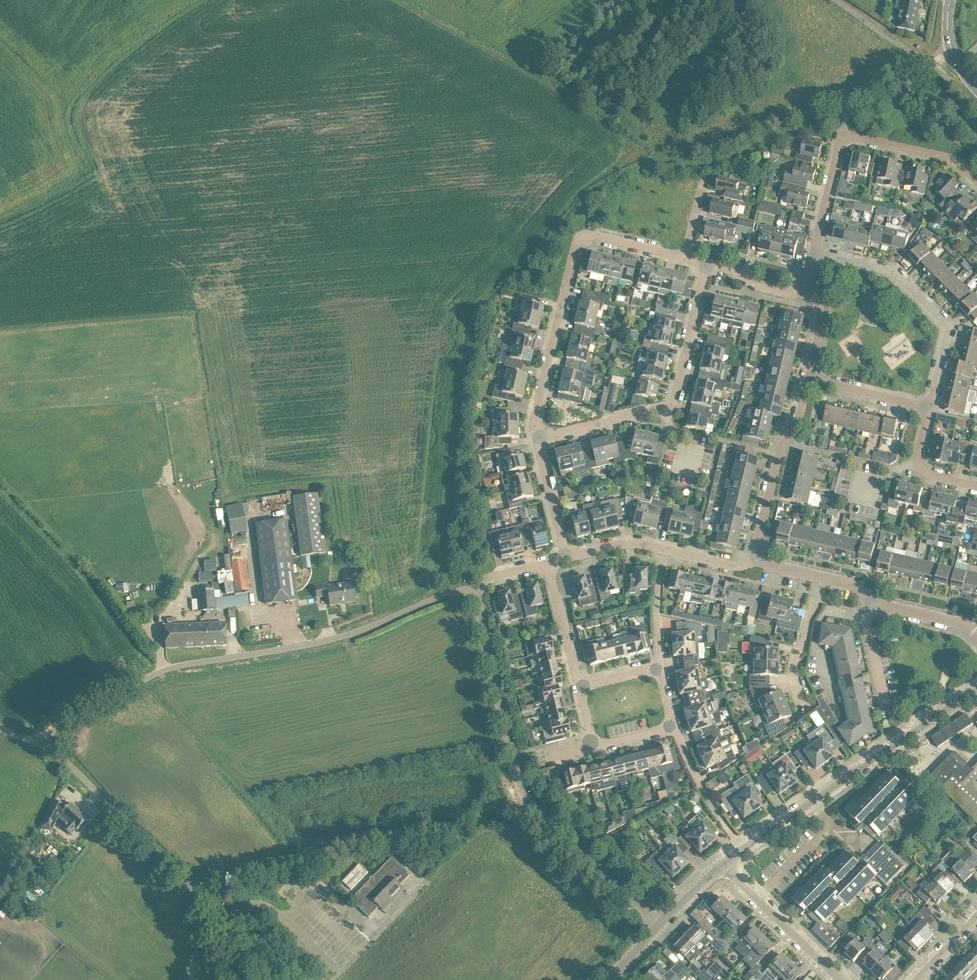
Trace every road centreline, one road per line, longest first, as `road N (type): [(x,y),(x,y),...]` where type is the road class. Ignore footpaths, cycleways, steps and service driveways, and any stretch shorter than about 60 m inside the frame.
road 1 (unclassified): [(32,743),(173,670),(355,636),(477,591),(527,781),(664,918)]
road 2 (residential): [(541,443),(541,392),(574,247),(593,238),(688,260)]
road 3 (unclassified): [(226,979),(211,925),(187,891),(67,762),(32,743)]
road 4 (tertiary): [(721,865),(976,688)]
road 5 (residential): [(541,443),(671,408),(705,266)]
road 6 (residential): [(811,254),(840,139),(952,156),(976,181)]
road 7 (residential): [(924,405),(941,345),(938,316),(883,265),(811,254)]
road 8 (track): [(846,112),(740,155),(702,161),(648,153)]
road 9 (residential): [(756,565),(805,372)]
road 10 (residential): [(839,979),(721,865)]
road 11 (residential): [(804,706),(794,679),(821,581)]
road 12 (track): [(846,112),(900,92),(951,47)]
road 13 (residential): [(976,479),(913,463),(924,405)]
road 14 (residential): [(924,405),(805,372)]
road 15 (residential): [(578,684),(547,565)]

